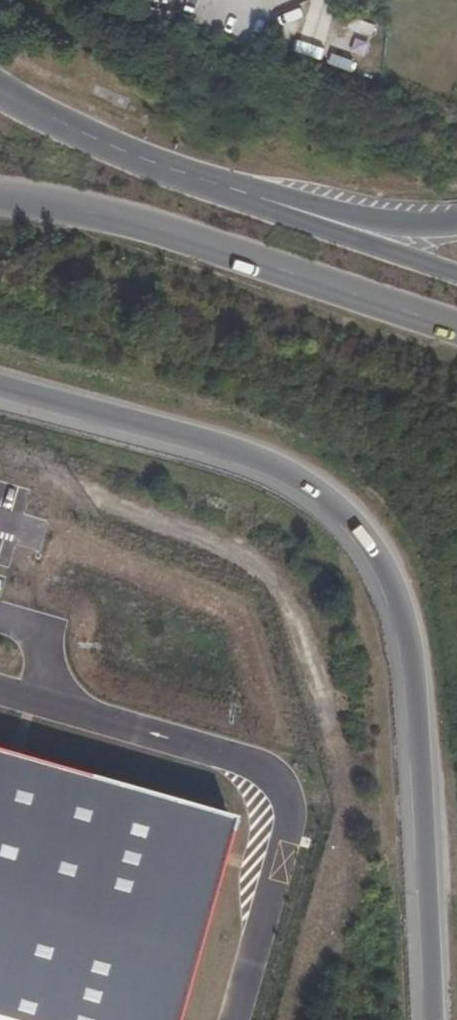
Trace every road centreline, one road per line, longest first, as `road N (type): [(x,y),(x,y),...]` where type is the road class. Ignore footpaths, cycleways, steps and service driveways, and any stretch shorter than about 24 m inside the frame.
road 1 (primary): [(0,385),(278,465),(362,525),(408,622),(426,1019)]
road 2 (primary): [(0,199),(124,219),(456,329)]
road 3 (primary): [(263,199),(145,160),(0,87)]
road 4 (primary): [(456,275),(312,227),(263,199)]
road 5 (primary): [(456,224),(422,228),(263,199)]

